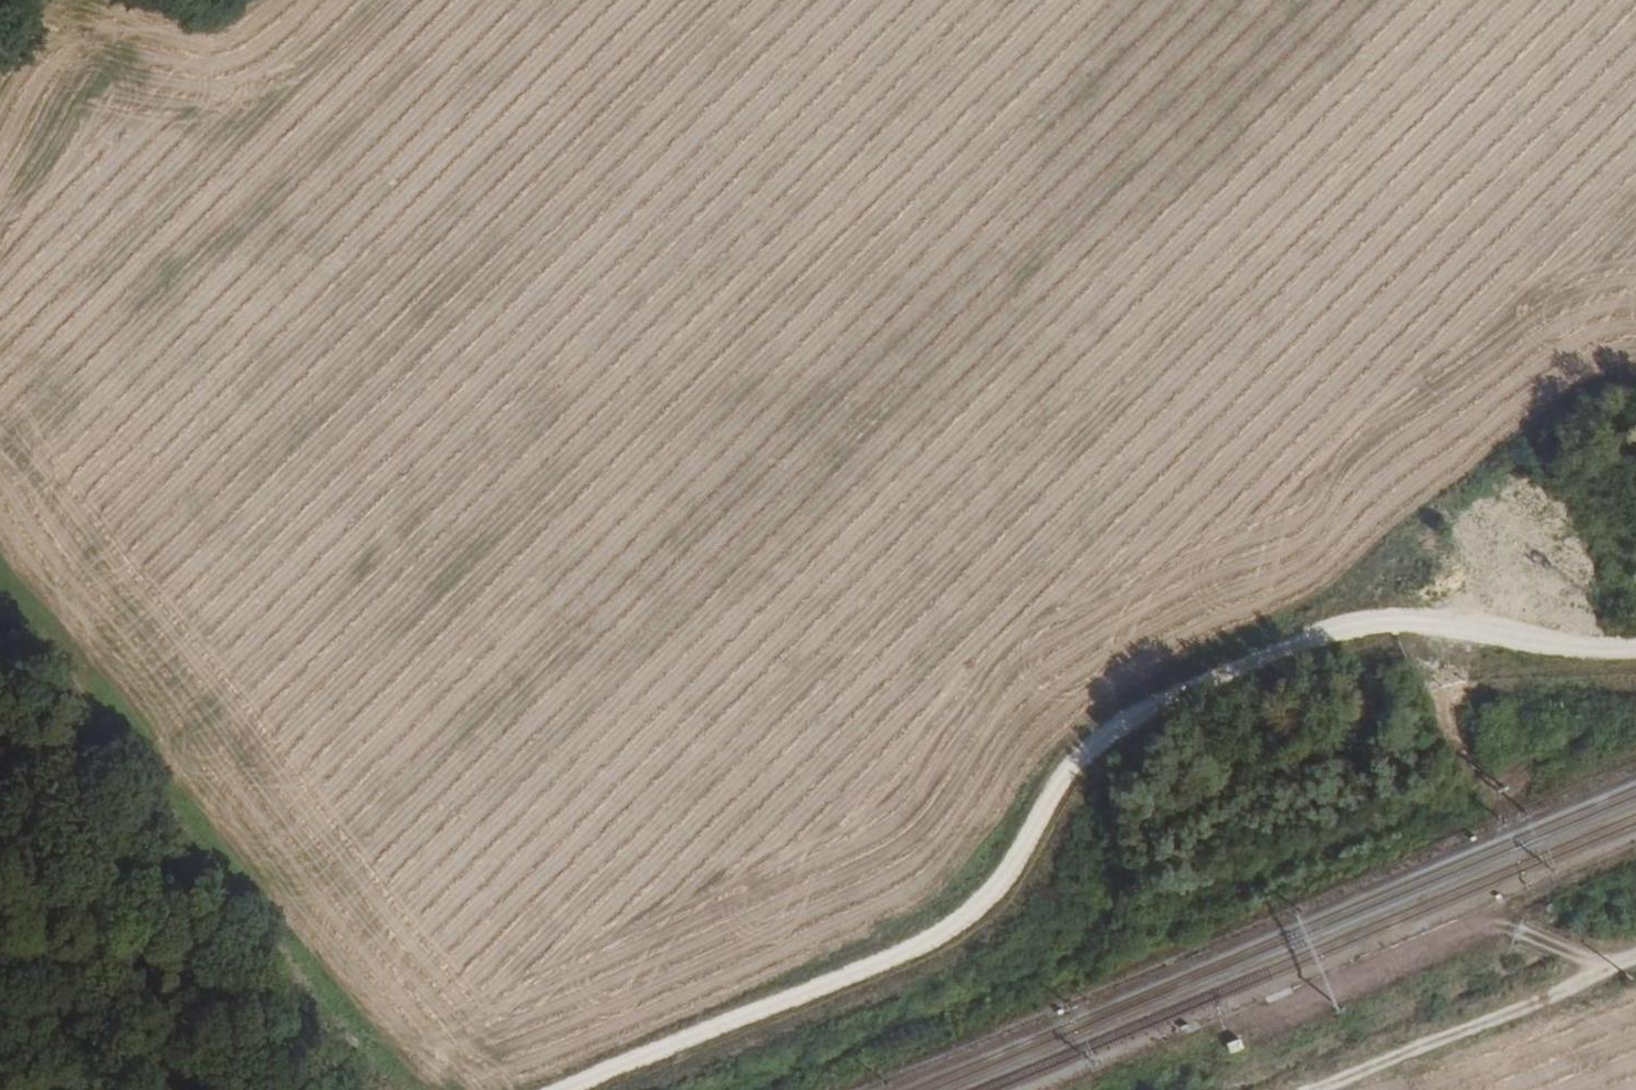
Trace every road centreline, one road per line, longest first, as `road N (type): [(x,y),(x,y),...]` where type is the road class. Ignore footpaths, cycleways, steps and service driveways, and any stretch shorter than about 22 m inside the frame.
road 1 (track): [(583,1089),(948,926),(1011,862),(1067,767),(1139,713),(1260,657),(1369,624),(1433,619),(1635,651)]
road 2 (track): [(1301,1089),(1635,955)]

